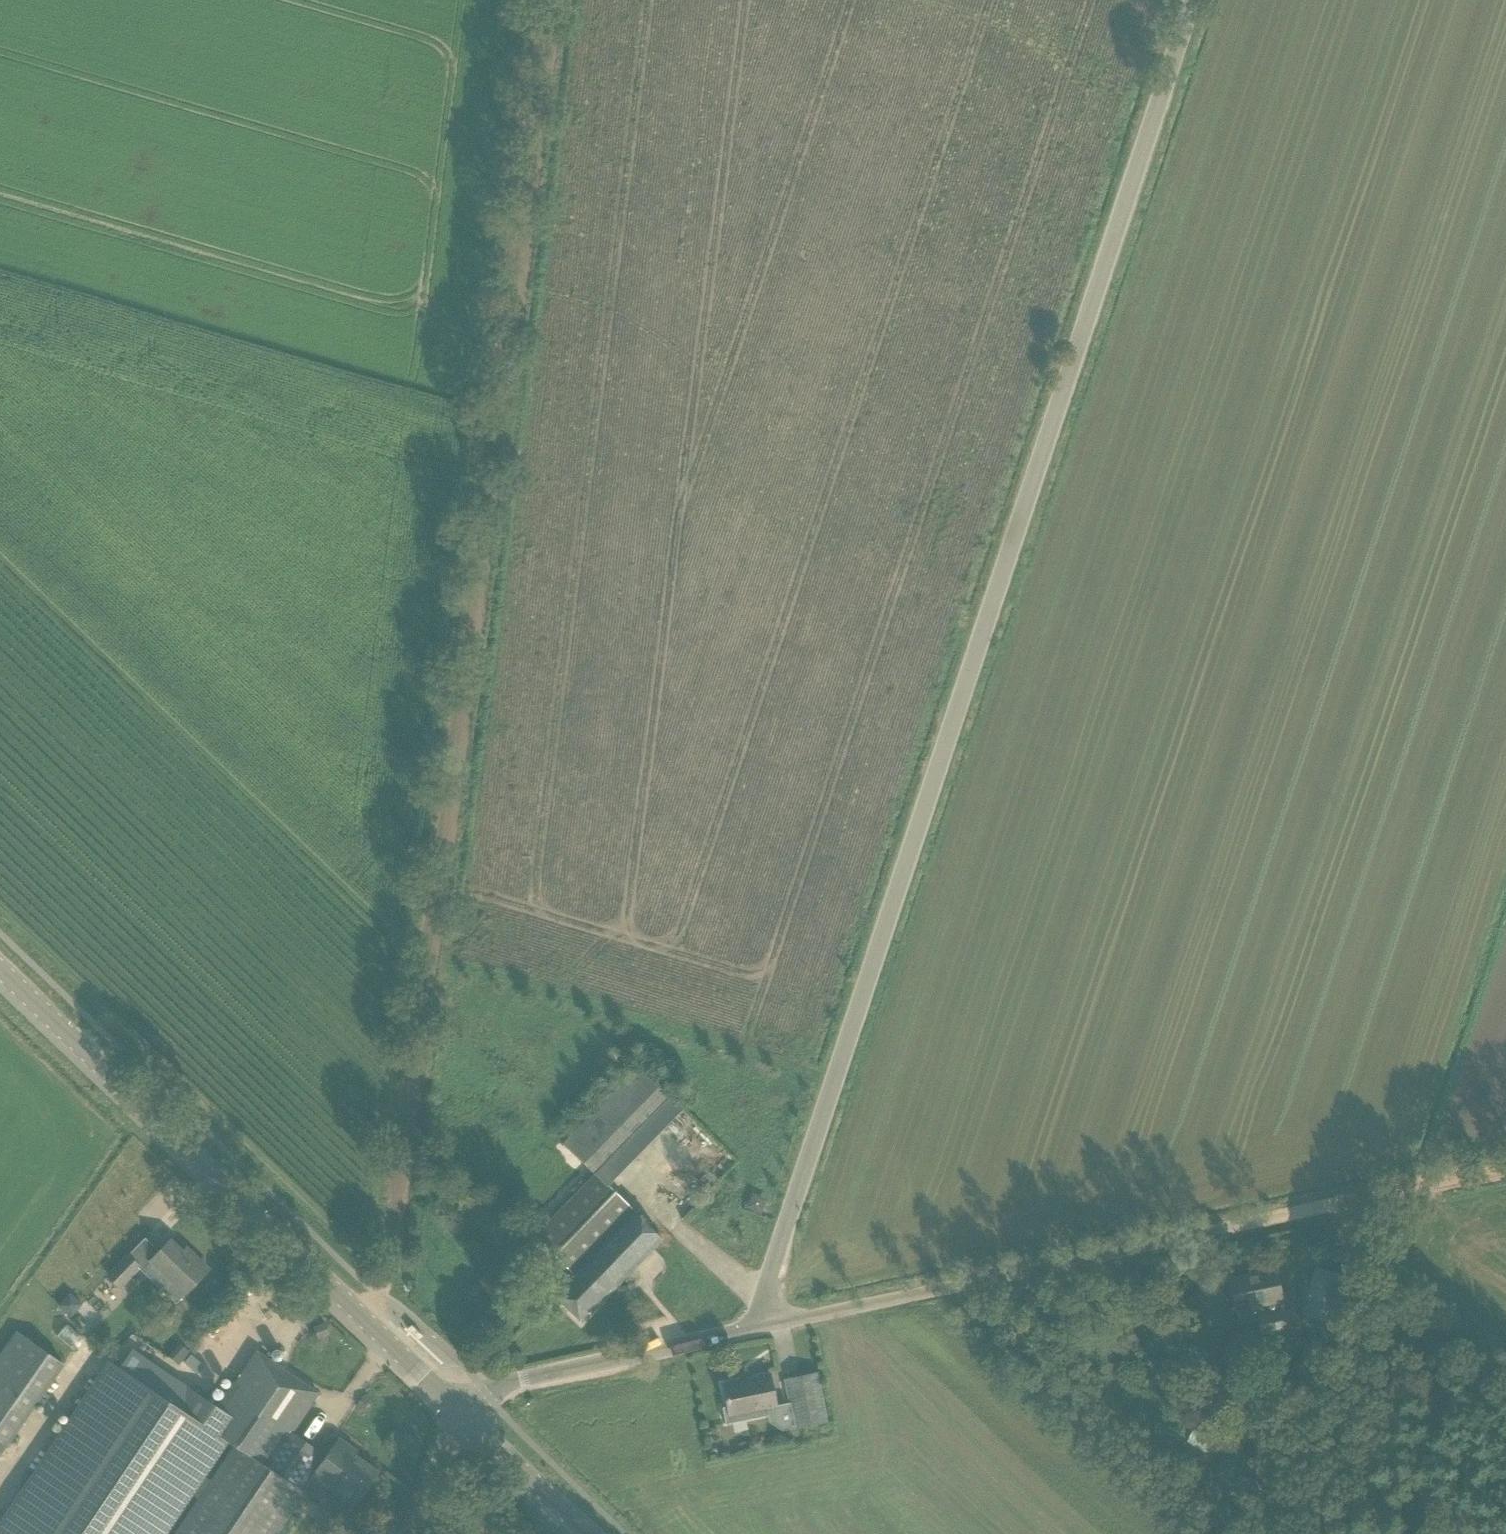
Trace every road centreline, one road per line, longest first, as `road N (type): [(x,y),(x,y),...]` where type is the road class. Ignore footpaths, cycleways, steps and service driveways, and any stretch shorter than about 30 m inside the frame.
road 1 (unclassified): [(462,1417),(484,1393),(763,1326),(1203,0)]
road 2 (track): [(381,1294),(549,0)]
road 3 (track): [(763,1326),(1505,1171)]
road 4 (tertiary): [(462,1417),(0,971)]
road 5 (tertiary): [(584,1533),(462,1417)]
road 6 (unclassified): [(414,1533),(462,1417)]

